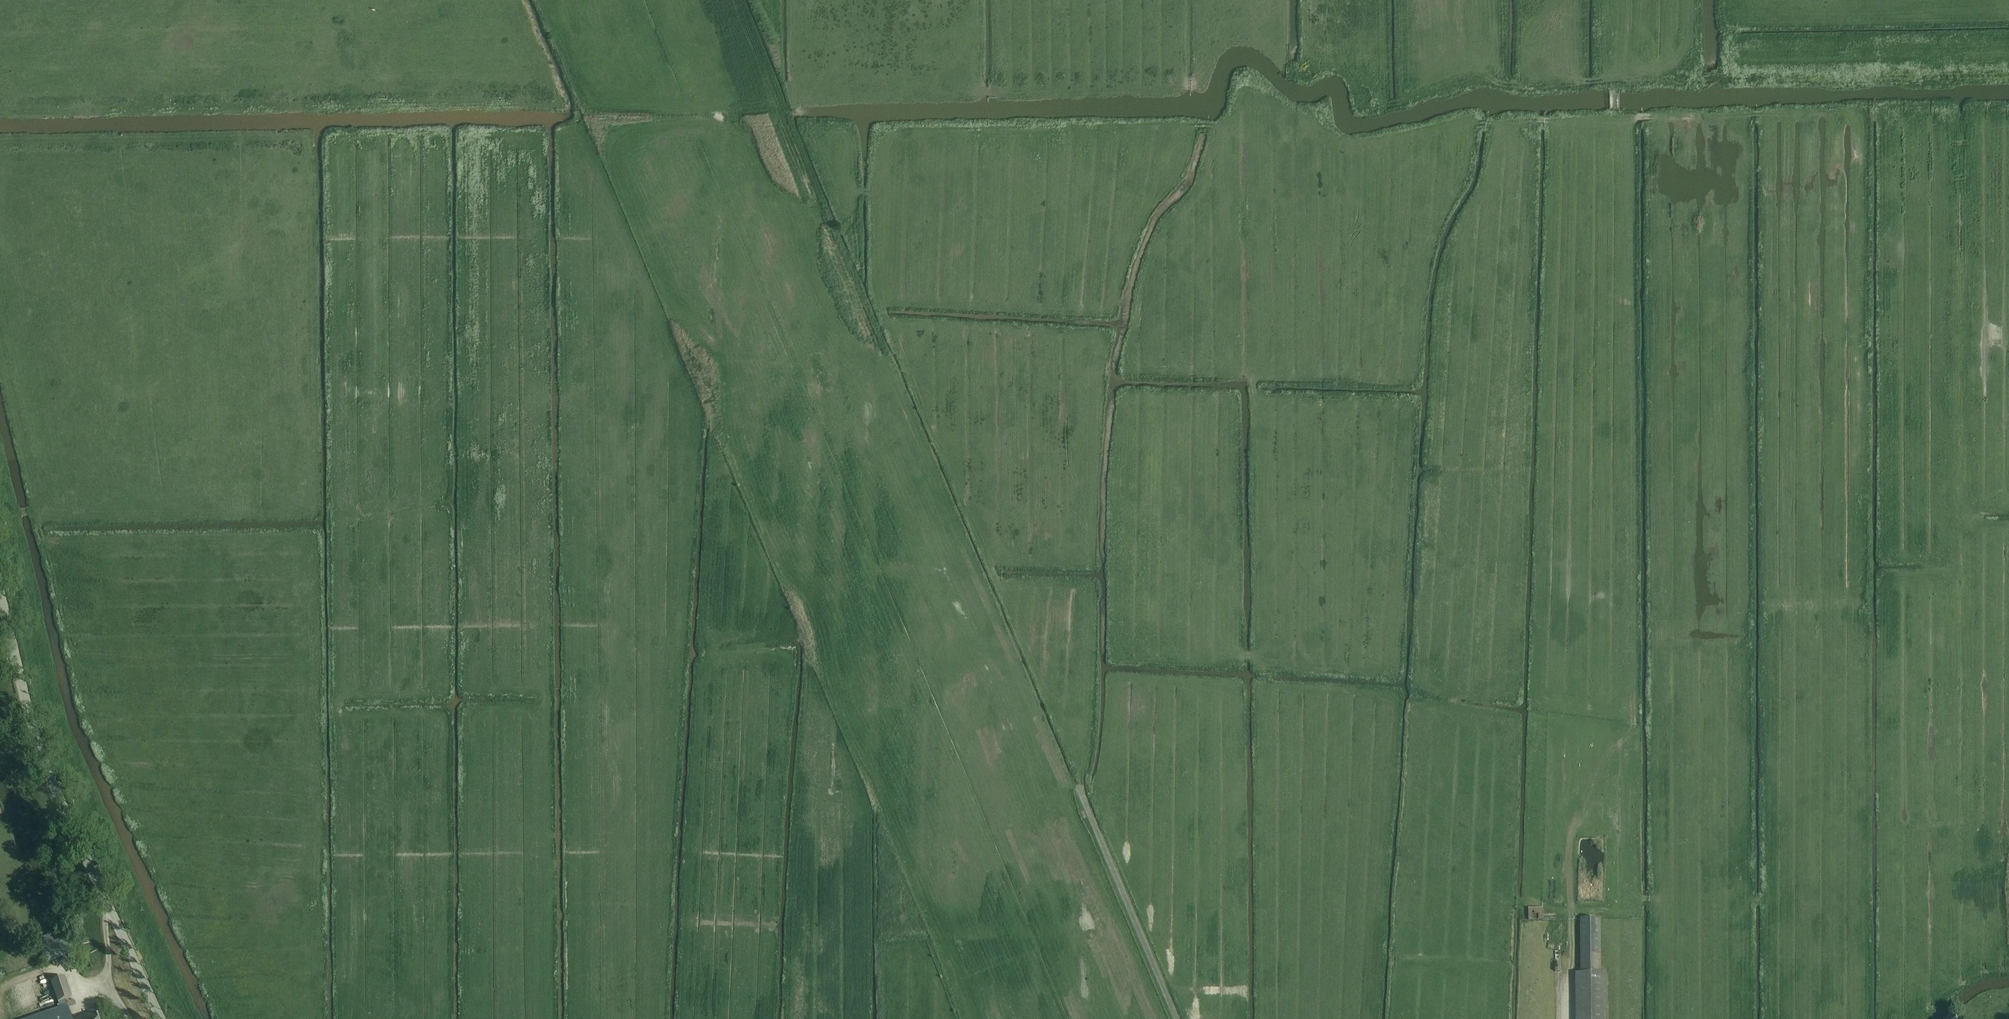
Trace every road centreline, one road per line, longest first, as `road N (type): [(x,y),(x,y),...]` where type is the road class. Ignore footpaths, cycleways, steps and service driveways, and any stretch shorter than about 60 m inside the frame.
road 1 (tertiary): [(161,1018),(41,753),(0,591)]
road 2 (track): [(1567,1018),(1570,832),(1579,823),(1601,824)]

